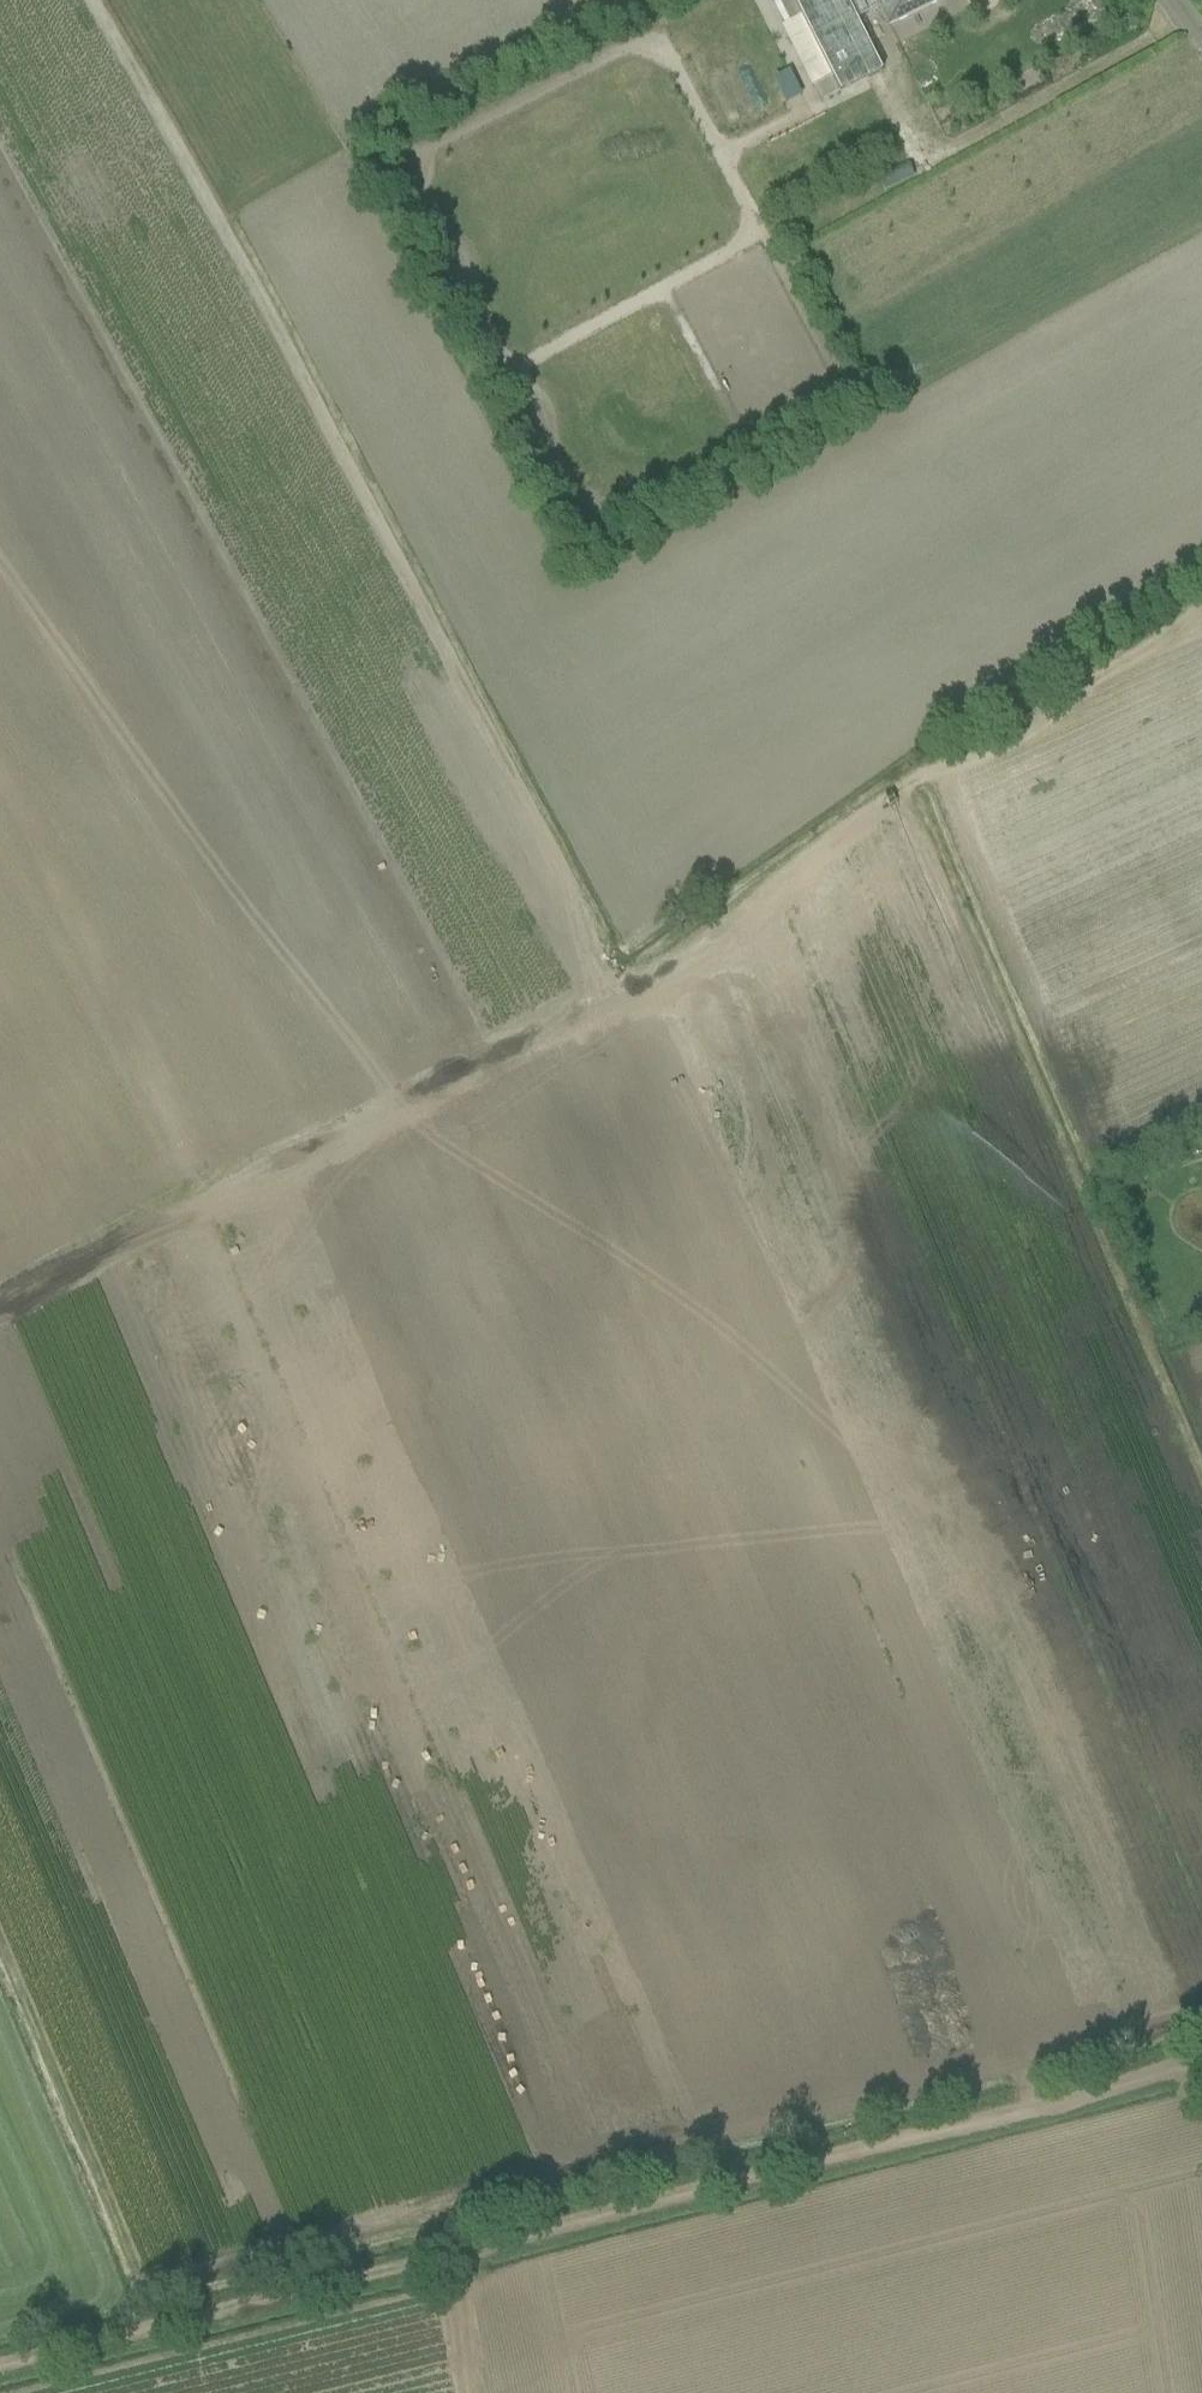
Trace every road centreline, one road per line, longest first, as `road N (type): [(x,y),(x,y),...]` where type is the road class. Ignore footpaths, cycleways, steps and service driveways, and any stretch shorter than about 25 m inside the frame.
road 1 (track): [(470,2392),(219,1220),(185,1115),(0,751)]
road 2 (track): [(0,2361),(1201,2074)]

